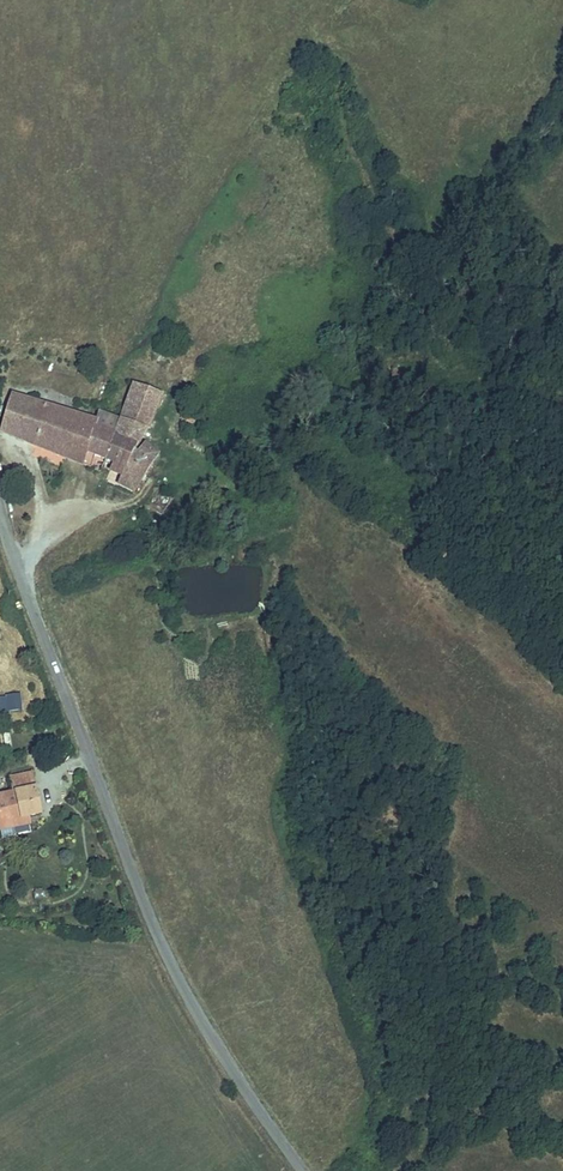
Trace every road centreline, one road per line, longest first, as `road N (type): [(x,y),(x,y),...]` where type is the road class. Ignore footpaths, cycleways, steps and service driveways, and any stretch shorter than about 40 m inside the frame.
road 1 (unclassified): [(0,513),(85,758),(176,984),(299,1170)]

